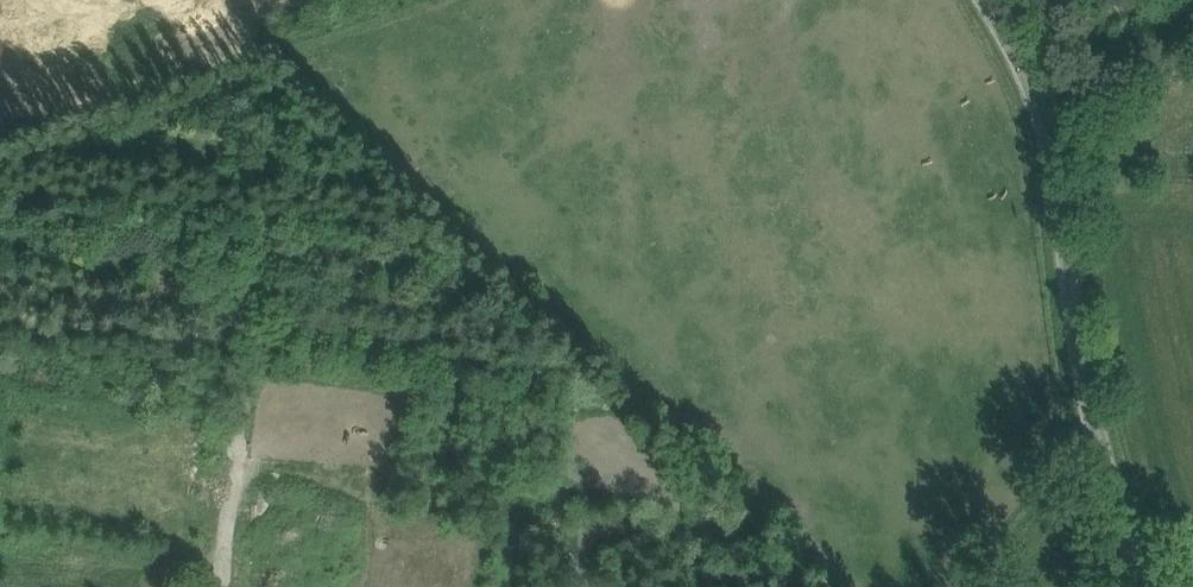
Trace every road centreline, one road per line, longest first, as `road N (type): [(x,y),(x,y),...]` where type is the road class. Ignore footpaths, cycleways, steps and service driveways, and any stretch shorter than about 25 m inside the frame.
road 1 (unclassified): [(1145,586),(1103,476),(1051,145),(1014,49),(985,0)]

